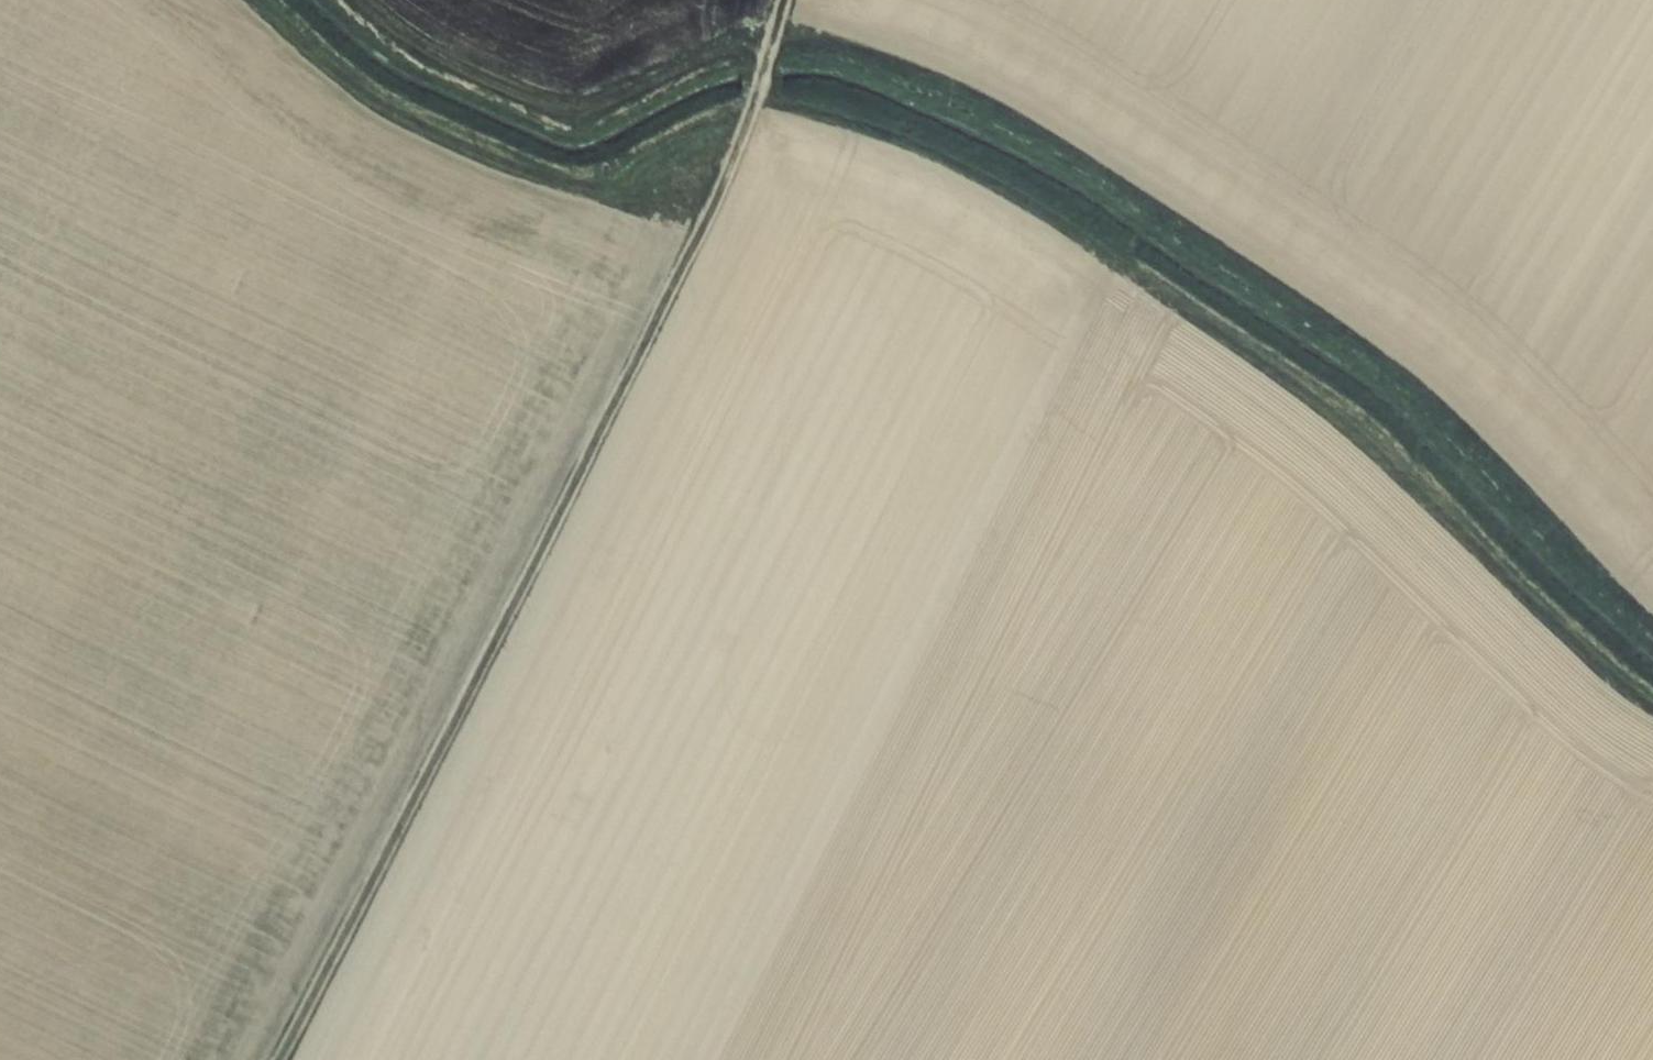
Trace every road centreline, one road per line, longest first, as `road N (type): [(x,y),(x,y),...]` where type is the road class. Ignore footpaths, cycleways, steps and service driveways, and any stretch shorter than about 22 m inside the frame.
road 1 (track): [(788,0),(726,192),(286,1059)]

